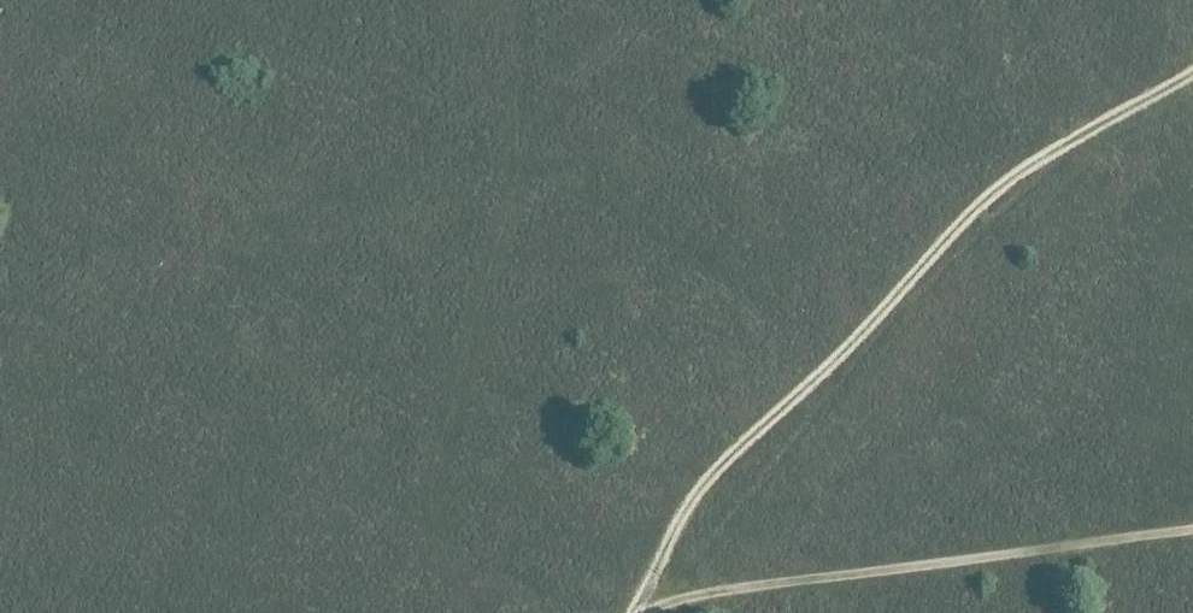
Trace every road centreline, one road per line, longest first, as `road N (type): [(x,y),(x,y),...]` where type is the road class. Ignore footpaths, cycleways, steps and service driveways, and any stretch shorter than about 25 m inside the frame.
road 1 (track): [(644,604),(673,533),(711,476),(814,381),(978,206),(1080,134),(1192,72)]

